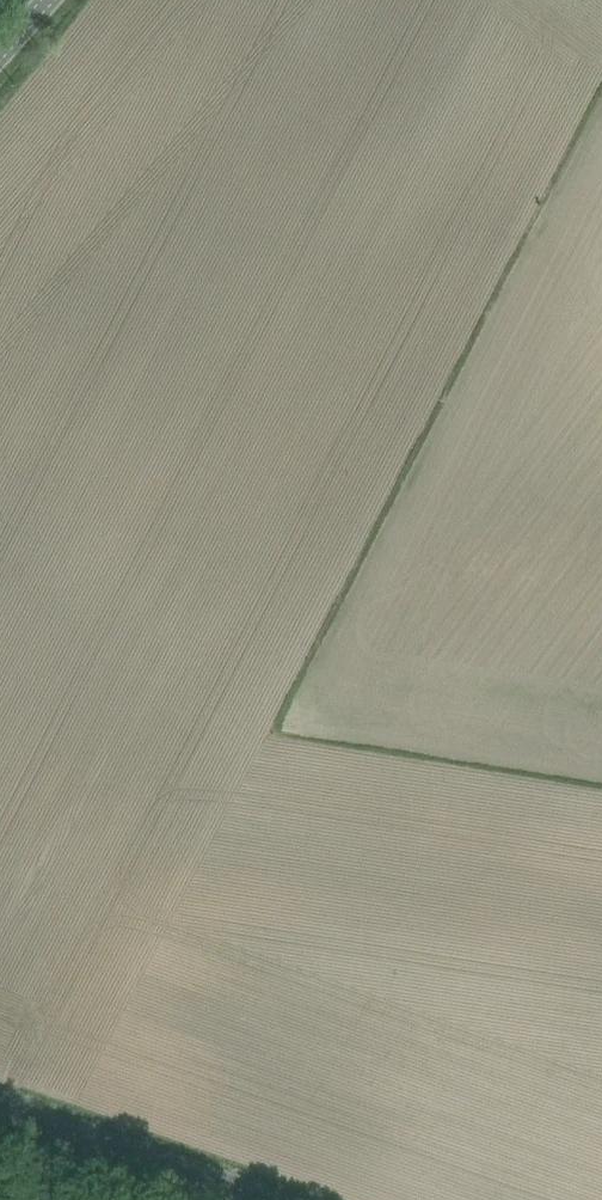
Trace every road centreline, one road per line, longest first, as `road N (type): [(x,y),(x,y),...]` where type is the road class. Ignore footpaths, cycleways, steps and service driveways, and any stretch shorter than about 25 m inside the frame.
road 1 (tertiary): [(0,1105),(267,1199)]

